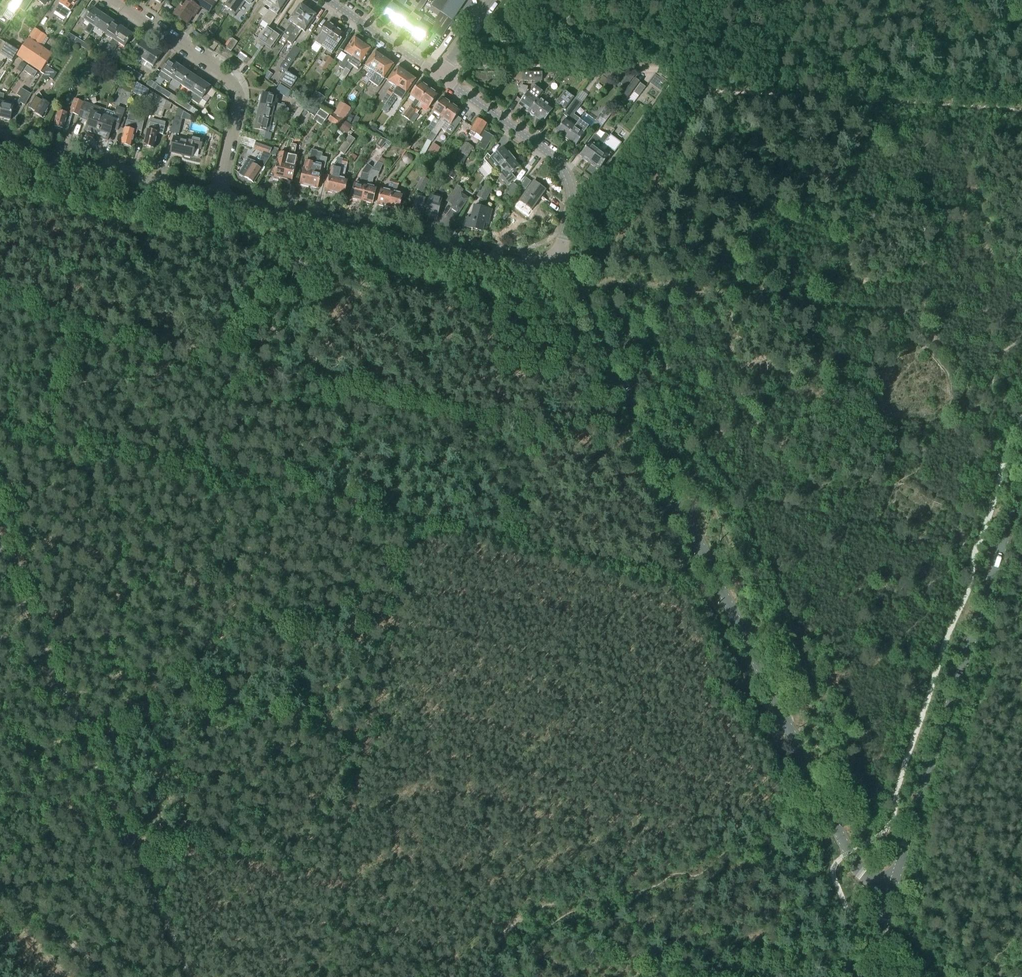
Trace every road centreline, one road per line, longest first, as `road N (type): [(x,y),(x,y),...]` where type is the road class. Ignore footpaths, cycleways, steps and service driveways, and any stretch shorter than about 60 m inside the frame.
road 1 (tertiary): [(891,893),(849,854),(559,256)]
road 2 (tertiary): [(891,893),(1021,484)]
road 3 (residential): [(559,256),(504,263),(217,197)]
road 4 (residential): [(217,197),(237,94),(109,0)]
road 5 (tertiary): [(559,256),(570,200),(554,158),(438,77)]
road 6 (residential): [(217,197),(0,146)]
road 7 (track): [(112,976),(0,875)]
road 8 (tertiary): [(438,77),(326,0)]

